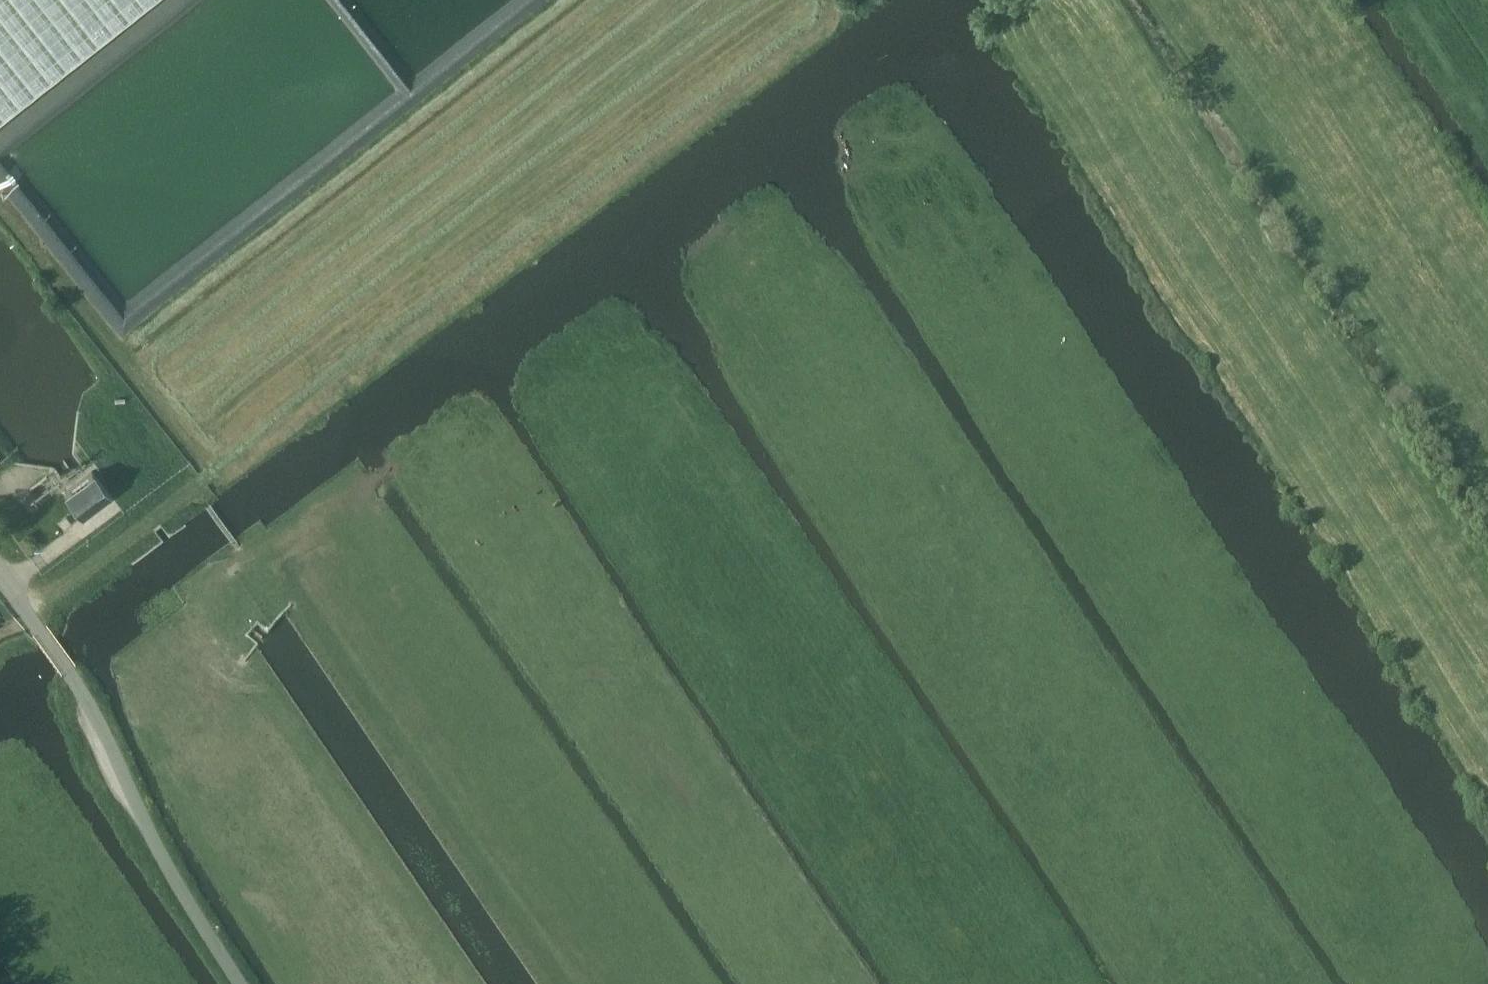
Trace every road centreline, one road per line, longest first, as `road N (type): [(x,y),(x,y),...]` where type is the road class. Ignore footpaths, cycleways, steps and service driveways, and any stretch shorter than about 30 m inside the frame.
road 1 (unclassified): [(240,983),(167,864),(72,679),(0,577)]

